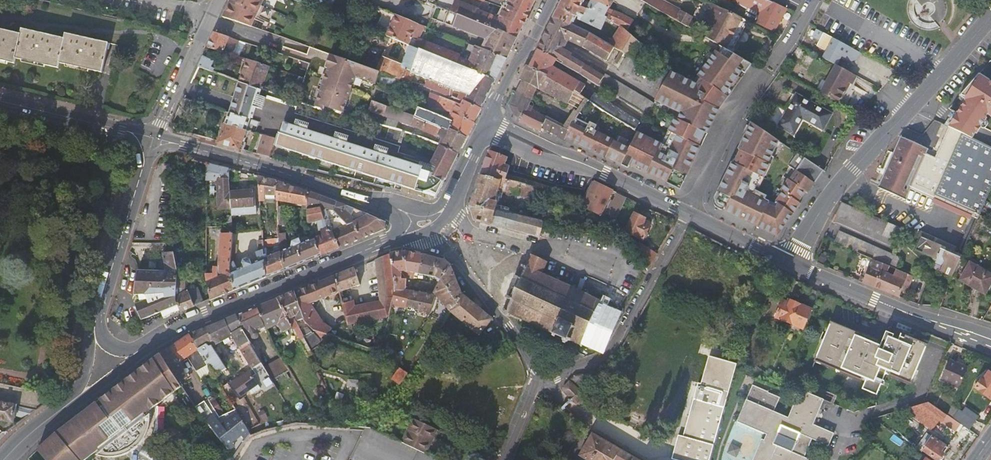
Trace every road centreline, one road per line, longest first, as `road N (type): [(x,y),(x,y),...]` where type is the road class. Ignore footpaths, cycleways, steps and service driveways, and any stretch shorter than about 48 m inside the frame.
road 1 (residential): [(790,262),(819,210),(990,12)]
road 2 (secondary): [(145,348),(181,324),(397,238)]
road 3 (track): [(39,379),(46,359),(34,316),(68,246),(76,209),(70,174),(53,157)]
road 4 (secondary): [(380,202),(150,138)]
road 5 (residential): [(541,384),(610,351),(687,215)]
road 6 (secondary): [(687,215),(489,121)]
road 7 (secondary): [(990,342),(790,262)]
road 8 (residential): [(541,384),(457,258),(419,228)]
road 9 (secondary): [(150,138),(96,317)]
road 10 (residential): [(833,459),(848,423),(915,400),(937,351)]
road 11 (secondary): [(150,138),(0,101)]
road 12 (residential): [(215,0),(150,138)]
road 13 (secondary): [(489,121),(552,0)]

